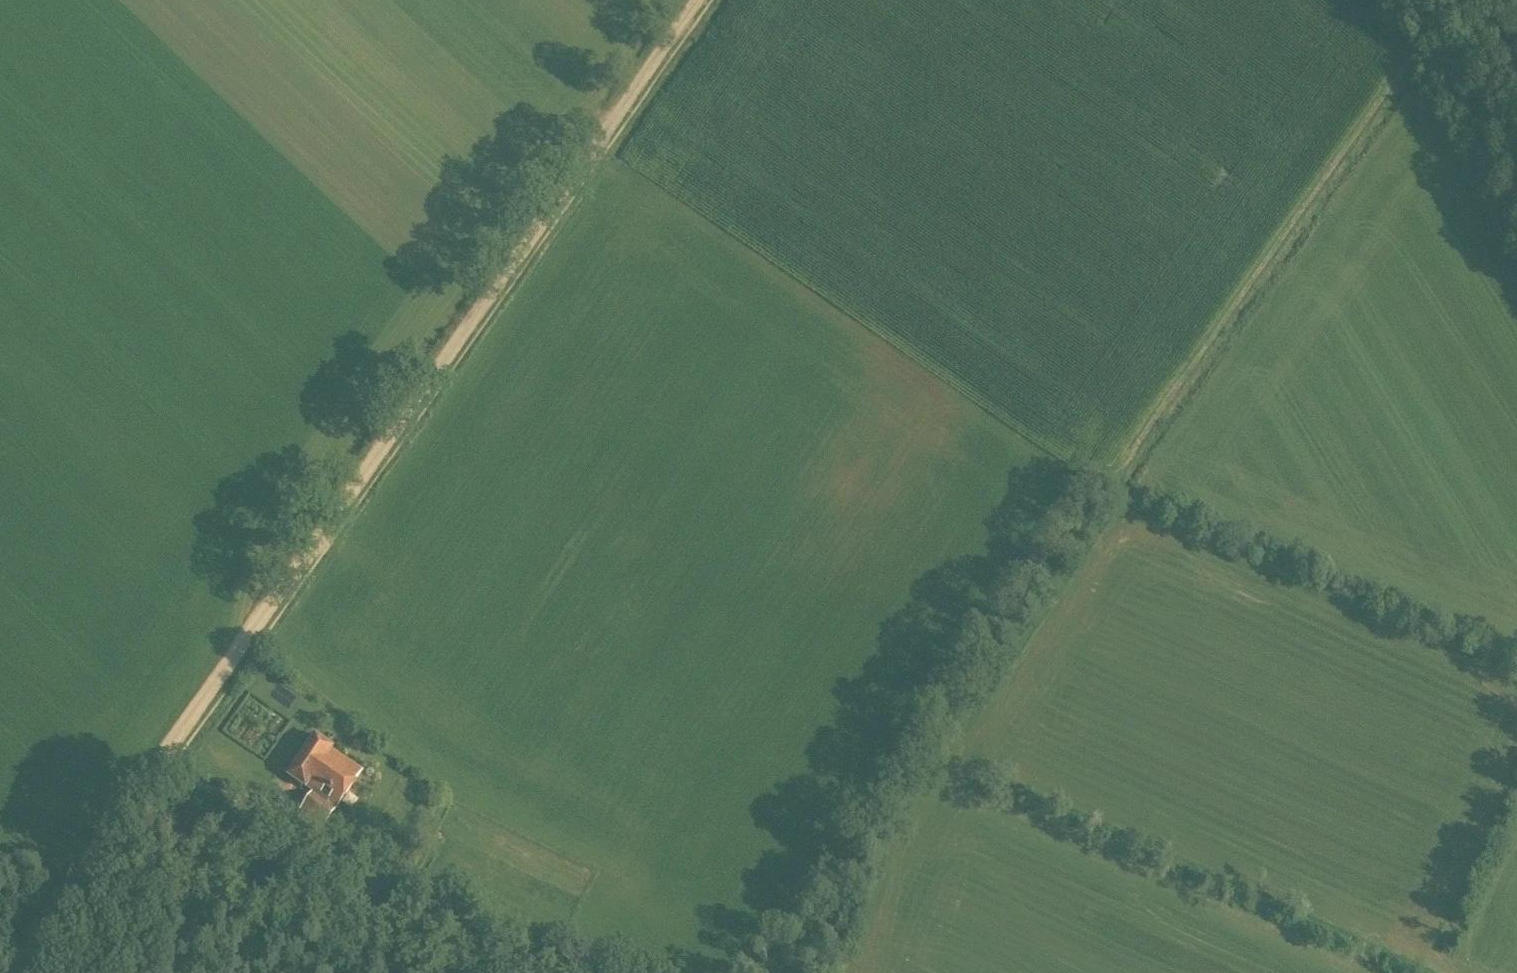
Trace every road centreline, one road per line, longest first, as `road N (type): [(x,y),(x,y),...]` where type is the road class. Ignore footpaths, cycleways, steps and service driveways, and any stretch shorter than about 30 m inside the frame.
road 1 (track): [(14,972),(701,0)]

